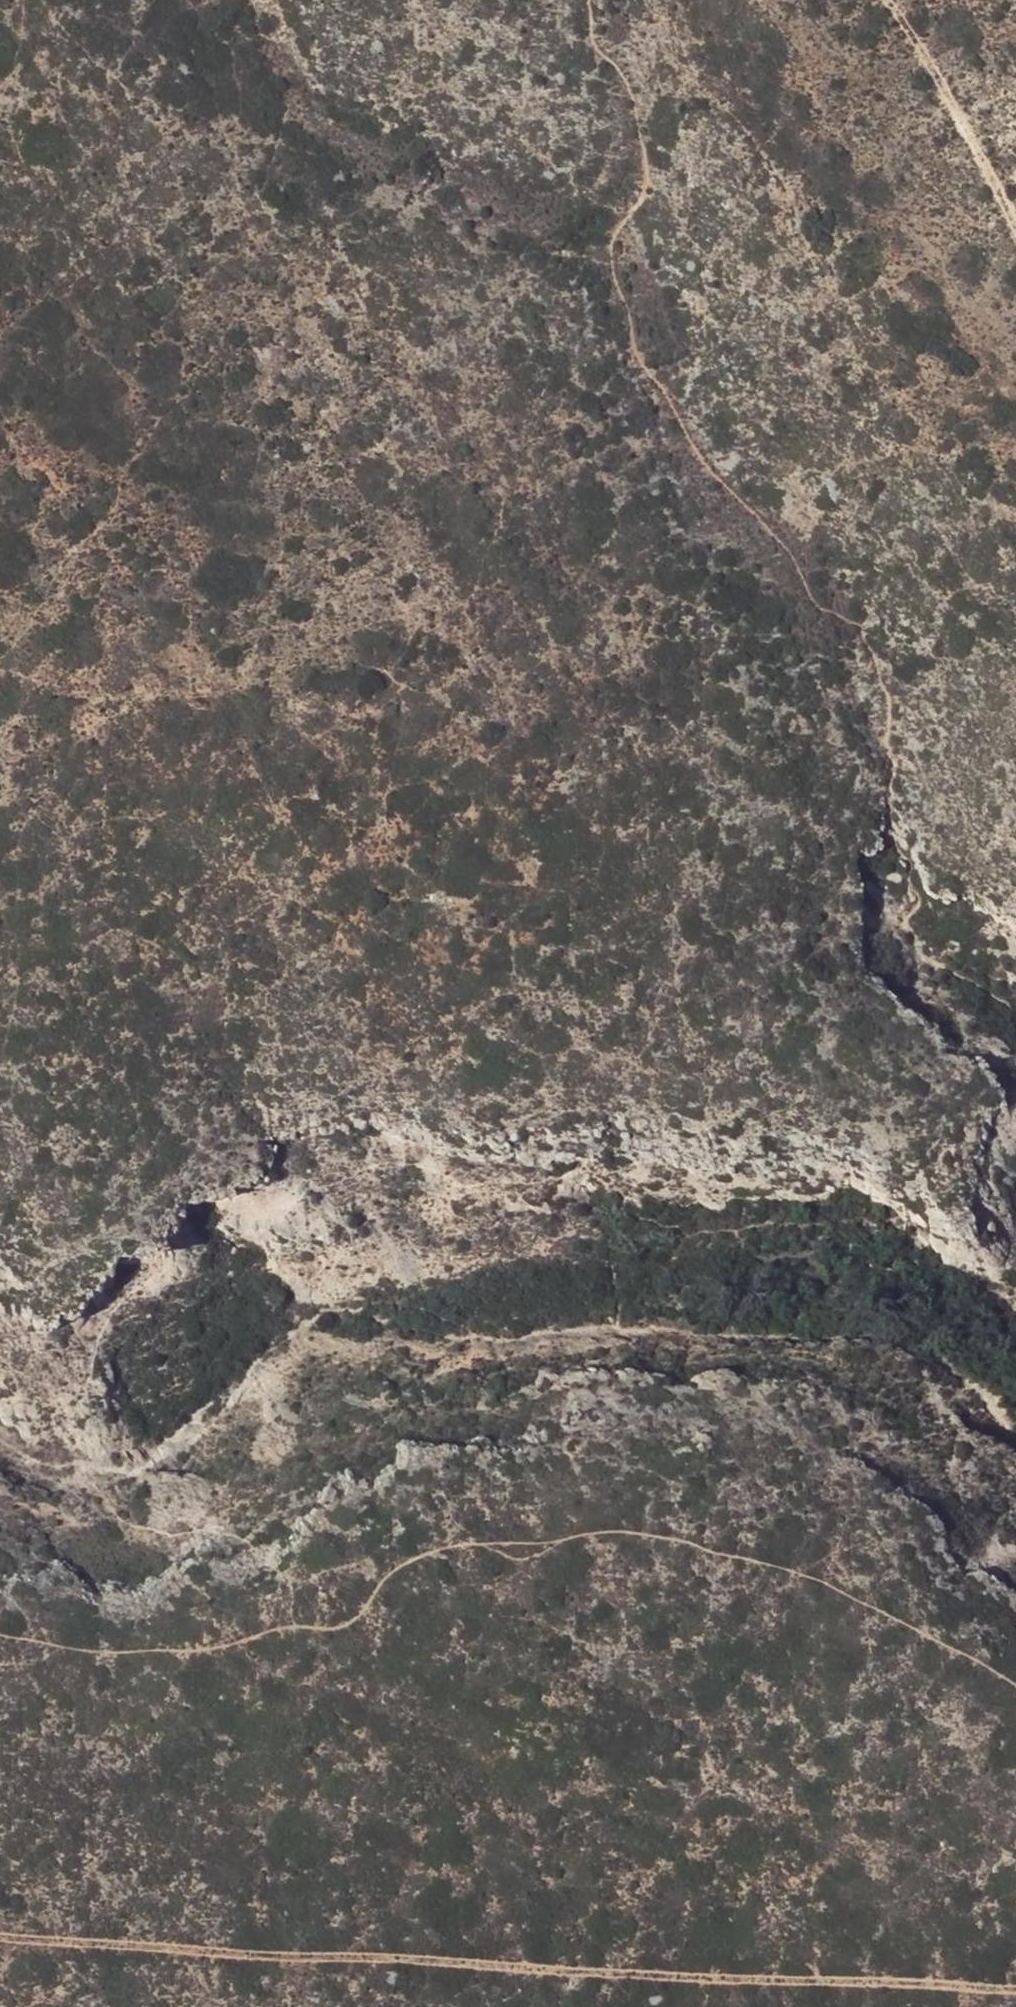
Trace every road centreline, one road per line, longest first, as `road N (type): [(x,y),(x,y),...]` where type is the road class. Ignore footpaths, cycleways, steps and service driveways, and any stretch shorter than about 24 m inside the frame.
road 1 (track): [(0,1940),(1015,1988)]
road 2 (track): [(890,0),(1015,251)]

